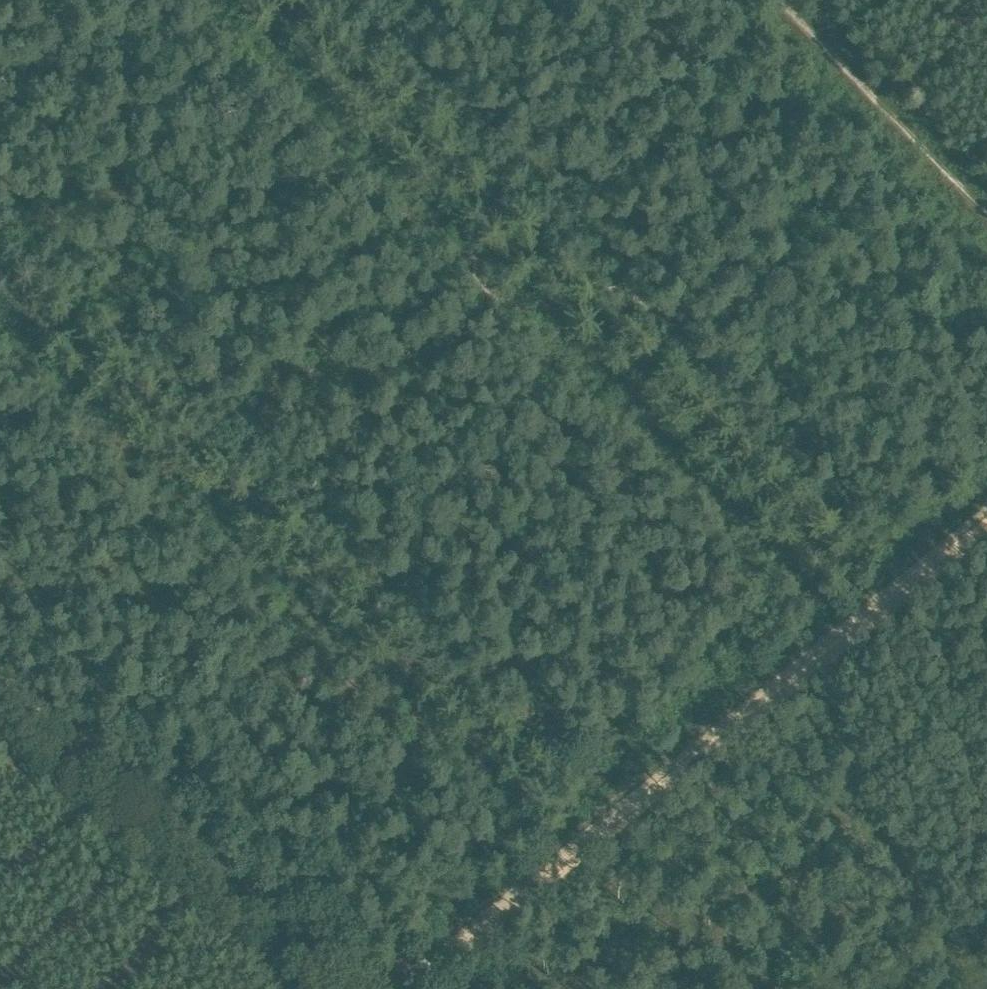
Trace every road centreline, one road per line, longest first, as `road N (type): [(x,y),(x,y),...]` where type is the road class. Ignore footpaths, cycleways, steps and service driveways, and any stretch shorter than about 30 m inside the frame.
road 1 (track): [(887,607),(853,582),(269,0)]
road 2 (track): [(0,274),(591,846)]
road 3 (track): [(414,988),(986,526)]
road 4 (track): [(0,672),(367,988)]
road 5 (track): [(780,0),(986,215)]

